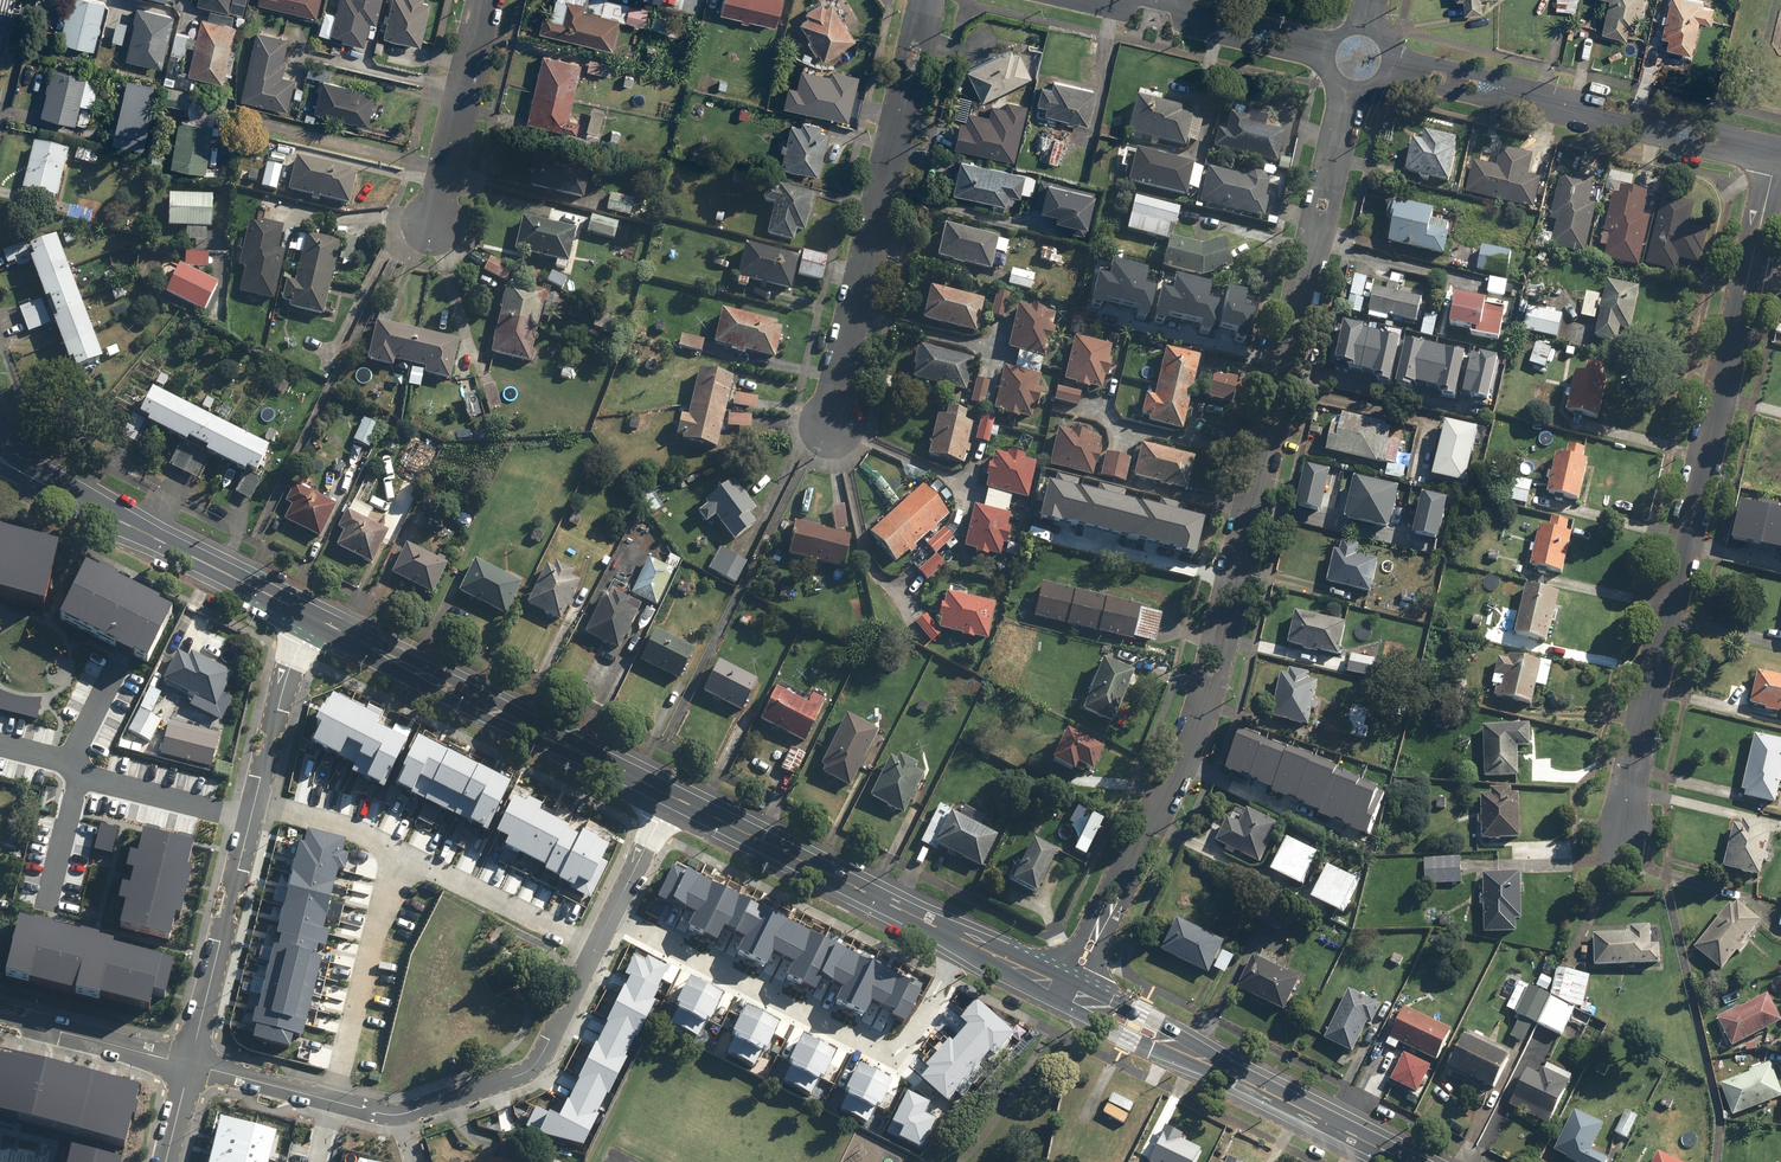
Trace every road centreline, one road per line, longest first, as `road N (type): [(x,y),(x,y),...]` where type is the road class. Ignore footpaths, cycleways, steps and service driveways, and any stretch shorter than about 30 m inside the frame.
road 1 (residential): [(1350,86),(1200,721),(1068,990)]
road 2 (residential): [(1620,842),(1777,157)]
road 3 (residential): [(612,915),(890,1051),(906,1047),(966,941)]
road 4 (residential): [(926,0),(834,425)]
road 5 (residential): [(1777,157),(1388,63)]
road 6 (tertiary): [(671,796),(315,619)]
road 7 (tertiary): [(1409,1161),(1068,990)]
road 8 (tertiary): [(966,941),(671,796)]
road 9 (tertiary): [(315,619),(52,488)]
road 10 (residential): [(595,948),(577,997),(532,1068),(399,1115)]
road 11 (residential): [(401,855),(383,882),(336,1102)]
road 12 (residential): [(190,1064),(250,818)]
road 13 (residential): [(485,0),(435,225)]
road 14 (residential): [(595,948),(401,855)]
road 15 (residential): [(1329,50),(1121,0)]
road 16 (residential): [(190,1064),(0,1017)]
road 17 (residential): [(256,799),(289,666),(315,619)]
road 18 (residential): [(250,818),(77,774)]
road 19 (residential): [(401,855),(355,827),(256,799)]
road 20 (residential): [(336,1102),(190,1064)]
road 21 (residential): [(671,796),(612,915)]
road 22 (residential): [(77,774),(45,901)]

